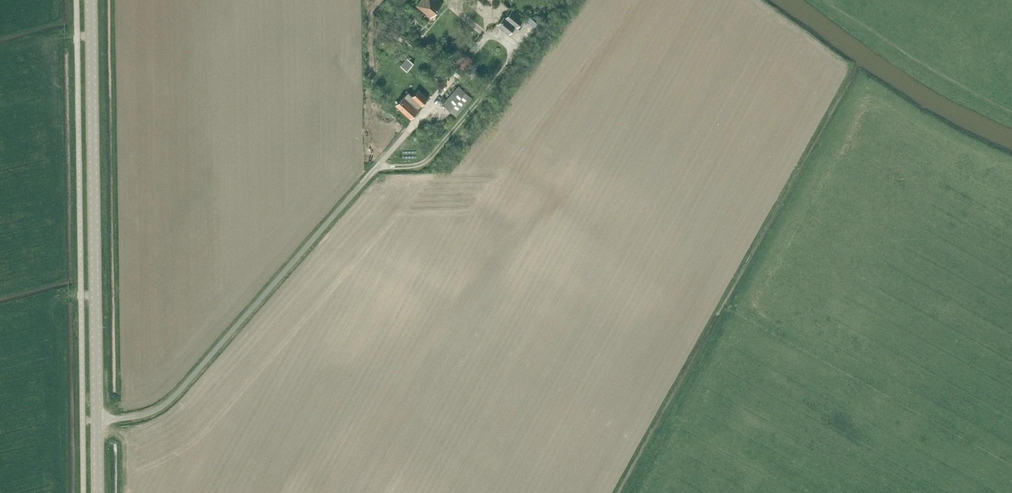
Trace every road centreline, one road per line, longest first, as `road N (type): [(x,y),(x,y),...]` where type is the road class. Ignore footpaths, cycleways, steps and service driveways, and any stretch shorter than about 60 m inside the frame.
road 1 (tertiary): [(98,492),(91,0)]

